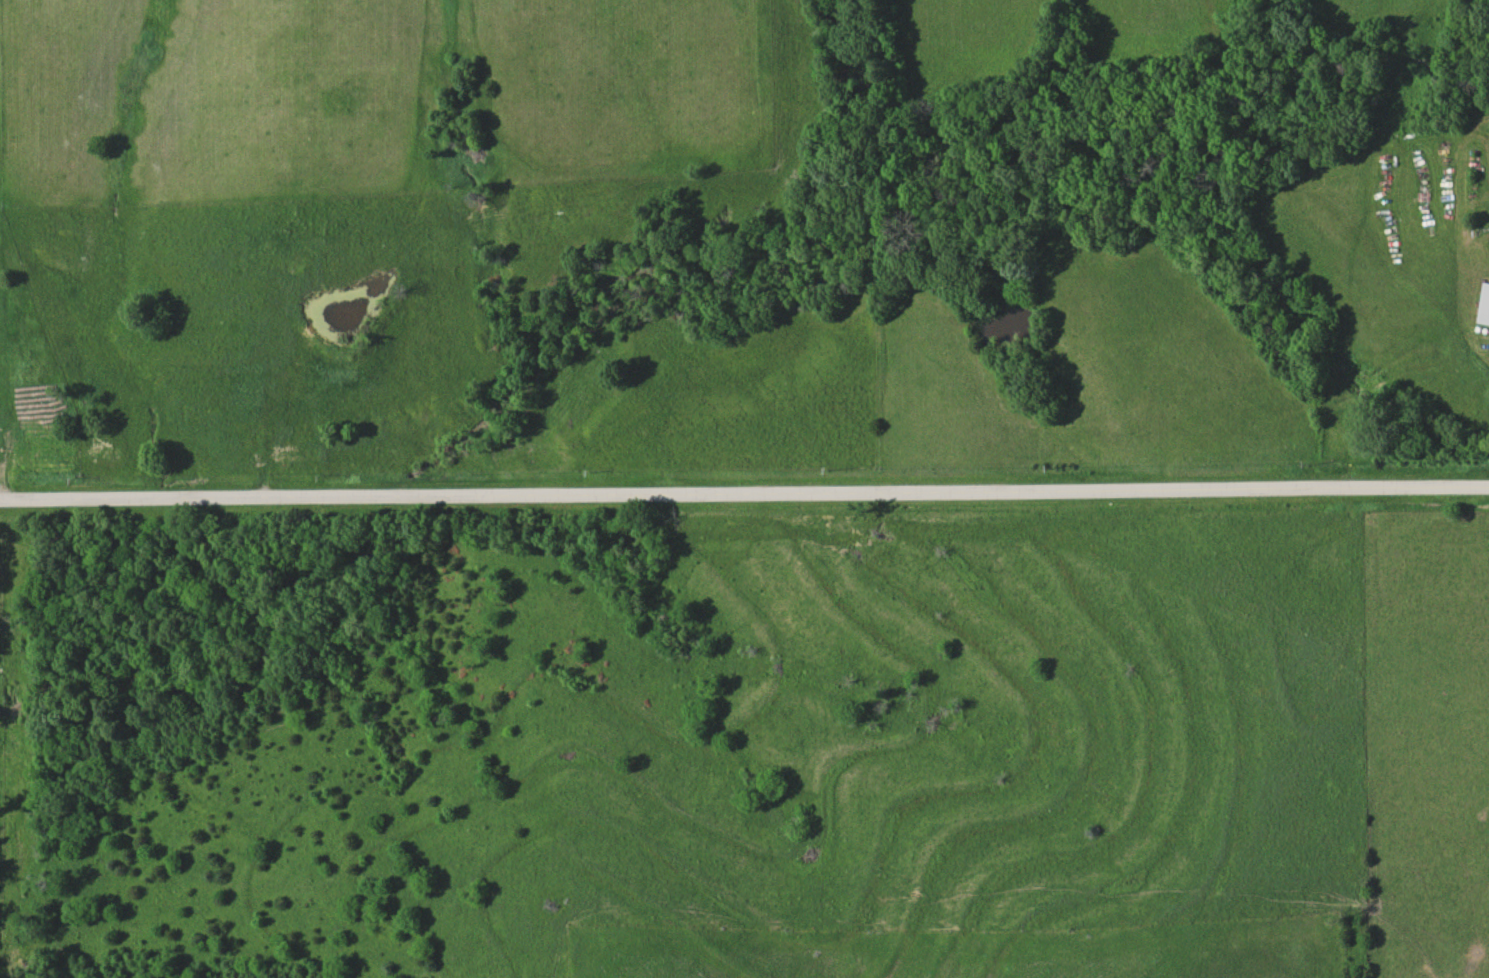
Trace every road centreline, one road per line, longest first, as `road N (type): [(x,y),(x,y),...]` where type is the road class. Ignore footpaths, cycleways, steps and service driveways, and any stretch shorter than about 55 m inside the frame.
road 1 (tertiary): [(0,497),(1488,487)]

